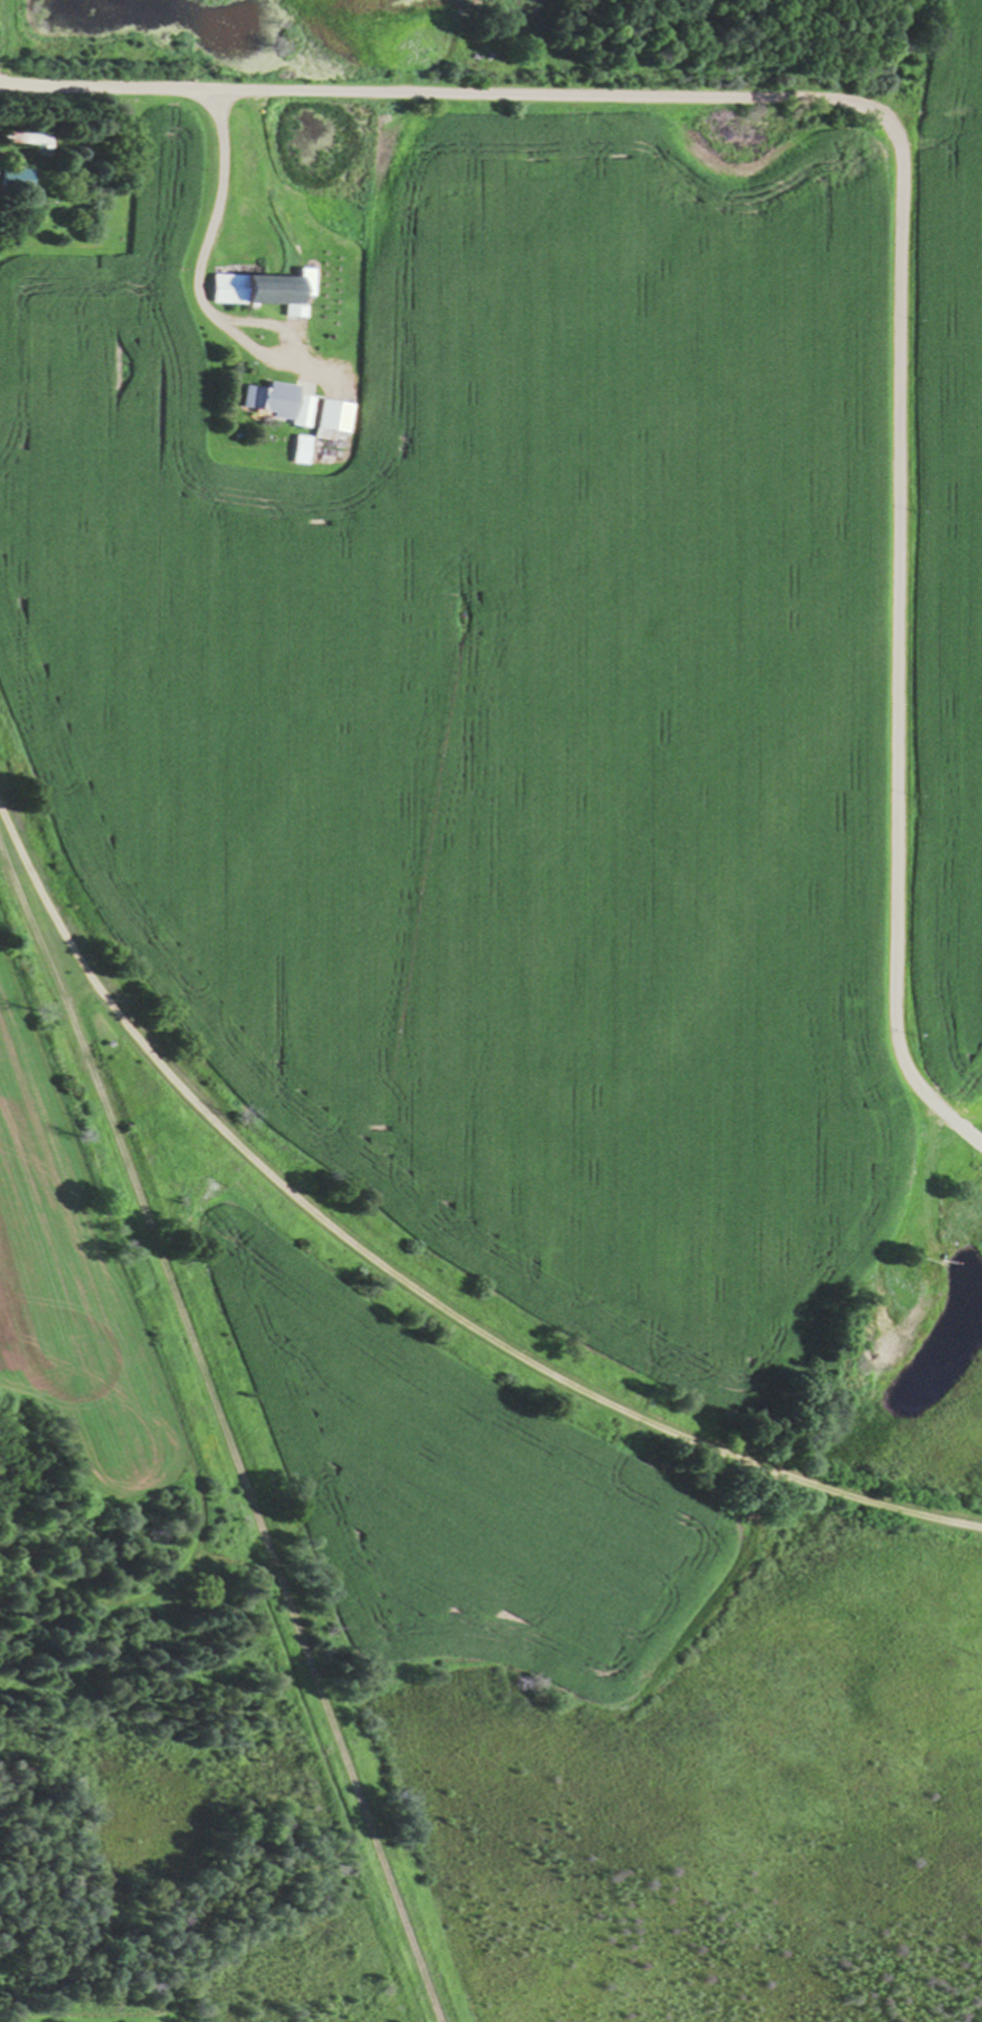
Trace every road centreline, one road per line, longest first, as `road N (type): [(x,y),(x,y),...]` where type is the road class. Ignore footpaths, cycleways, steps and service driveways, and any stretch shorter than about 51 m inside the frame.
road 1 (residential): [(981,1145),(914,1081),(895,1014),(903,165),(890,121),(867,104),(834,99),(0,83)]

